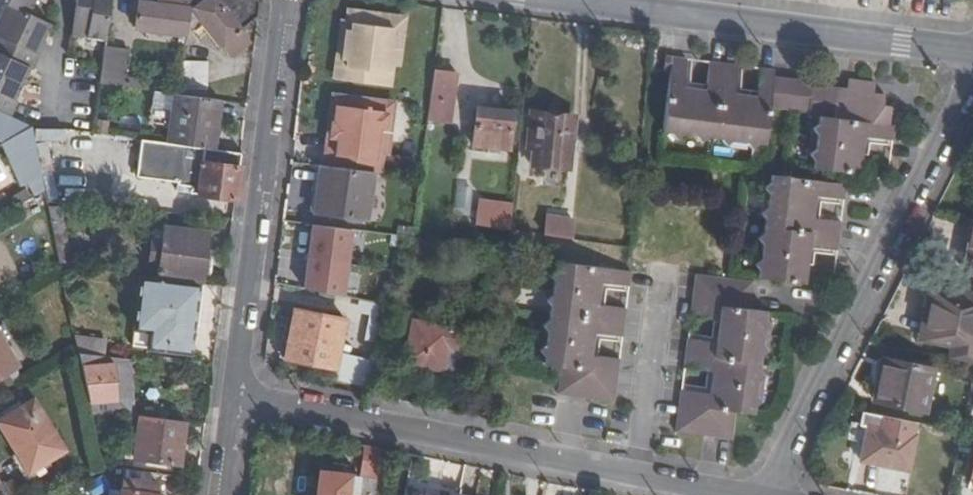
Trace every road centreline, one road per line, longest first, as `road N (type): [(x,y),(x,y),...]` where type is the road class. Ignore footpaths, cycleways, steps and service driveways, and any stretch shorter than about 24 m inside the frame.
road 1 (residential): [(720,494),(237,404)]
road 2 (residential): [(767,494),(972,87)]
road 3 (tertiary): [(540,0),(972,56)]
road 4 (tertiary): [(281,0),(237,404)]

